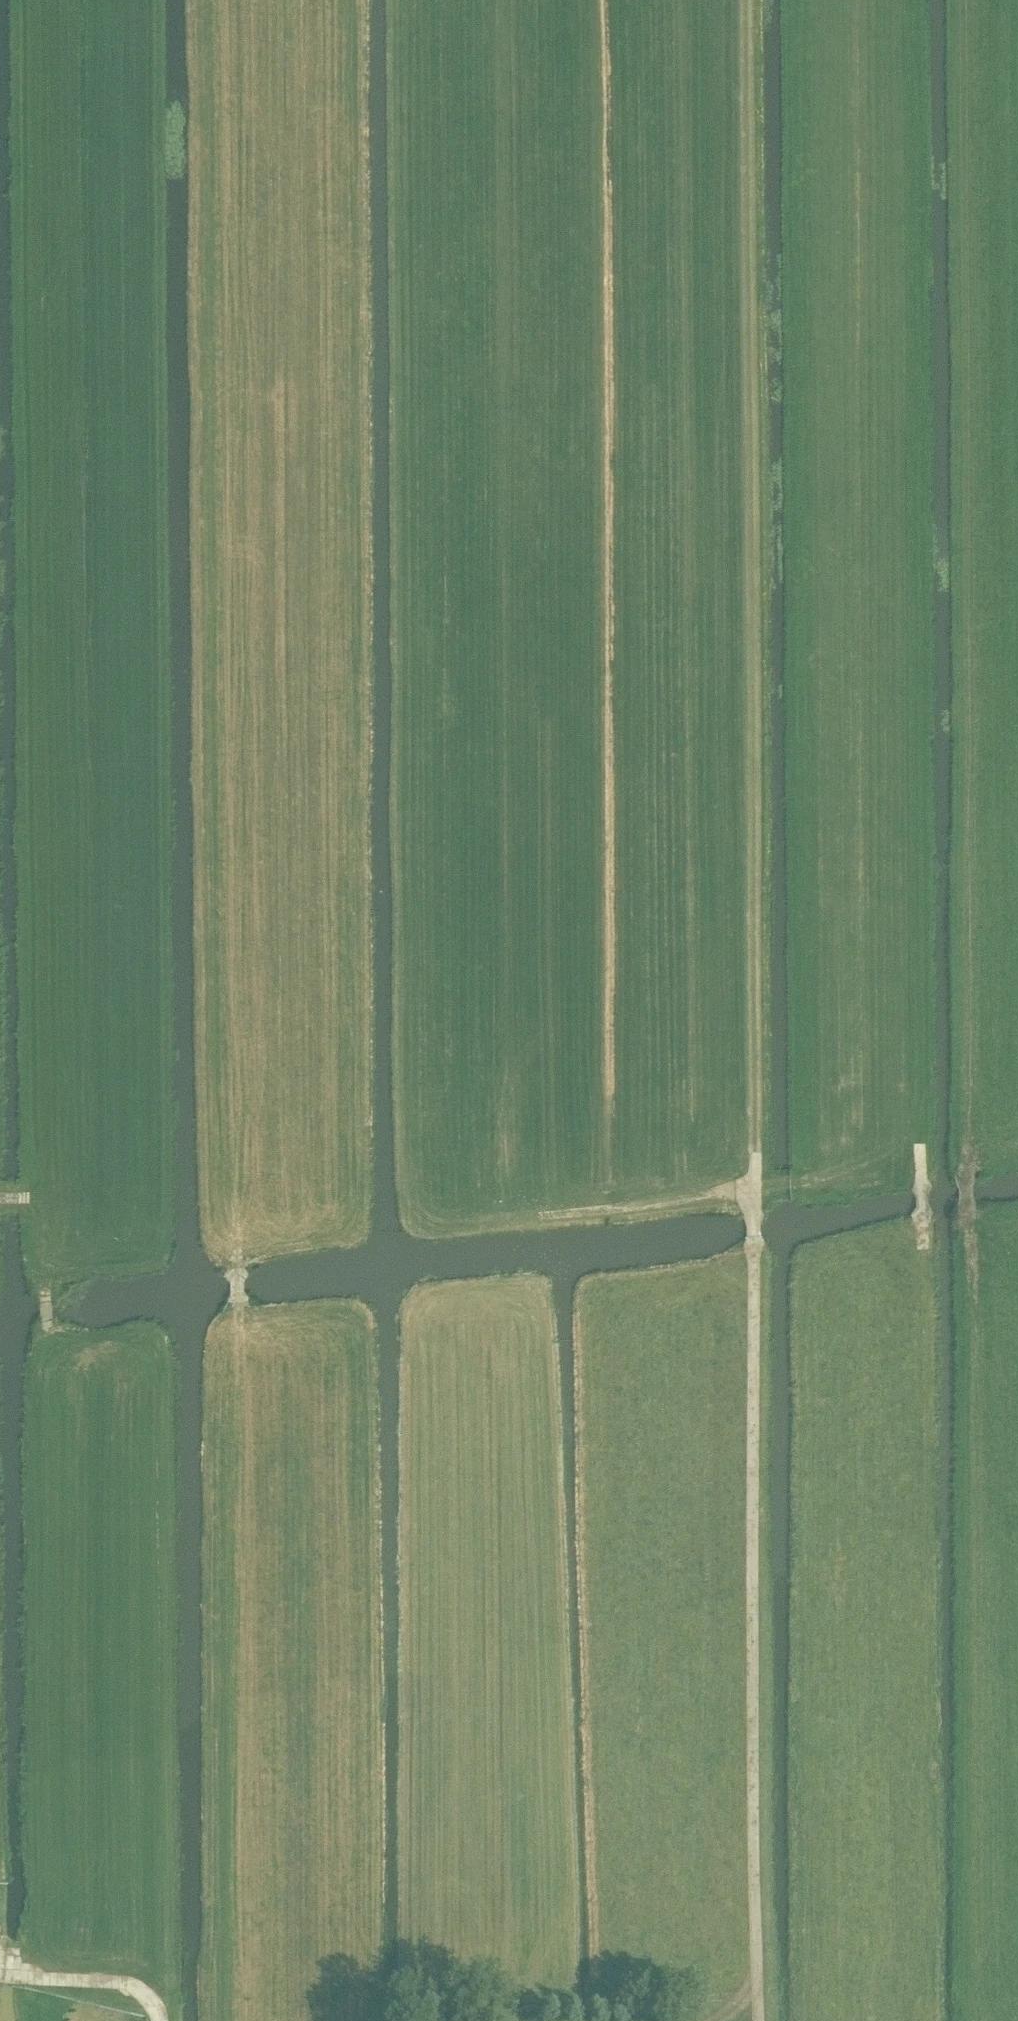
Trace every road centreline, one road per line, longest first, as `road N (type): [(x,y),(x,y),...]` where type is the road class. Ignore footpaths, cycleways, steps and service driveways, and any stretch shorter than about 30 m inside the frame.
road 1 (track): [(973,896),(968,1216),(1017,1436)]

